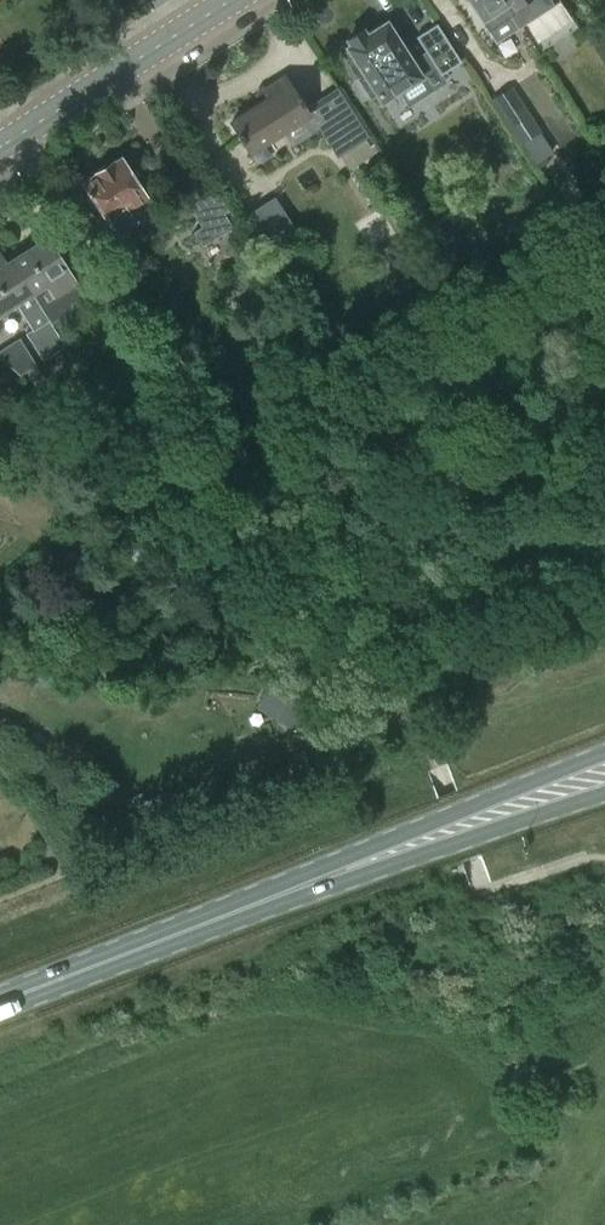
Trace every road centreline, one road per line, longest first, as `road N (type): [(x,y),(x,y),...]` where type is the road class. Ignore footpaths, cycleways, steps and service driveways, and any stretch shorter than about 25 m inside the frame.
road 1 (primary): [(0,1001),(312,882)]
road 2 (primary): [(604,751),(312,882)]
road 3 (primary): [(312,882),(604,795)]
road 4 (tertiary): [(0,148),(232,0)]

